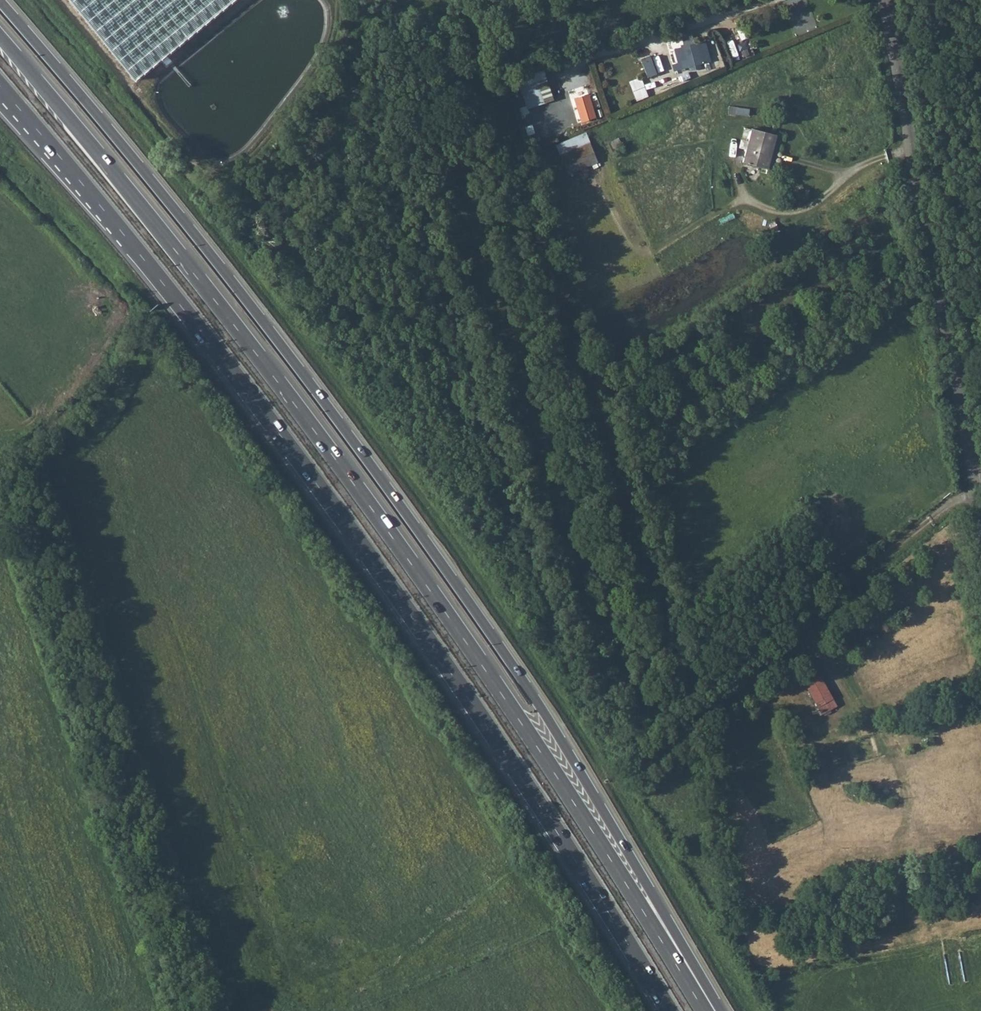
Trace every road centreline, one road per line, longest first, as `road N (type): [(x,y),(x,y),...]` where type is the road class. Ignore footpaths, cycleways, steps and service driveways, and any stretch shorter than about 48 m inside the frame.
road 1 (trunk): [(721,1010),(538,700),(384,484),(253,306),(0,1)]
road 2 (trunk): [(0,86),(223,359),(385,578),(669,1010)]
road 3 (trunk): [(410,561),(242,335),(0,35)]
road 4 (track): [(198,1010),(21,475)]
road 5 (unclassified): [(882,0),(980,533)]
road 6 (trunk): [(705,1010),(410,561)]

